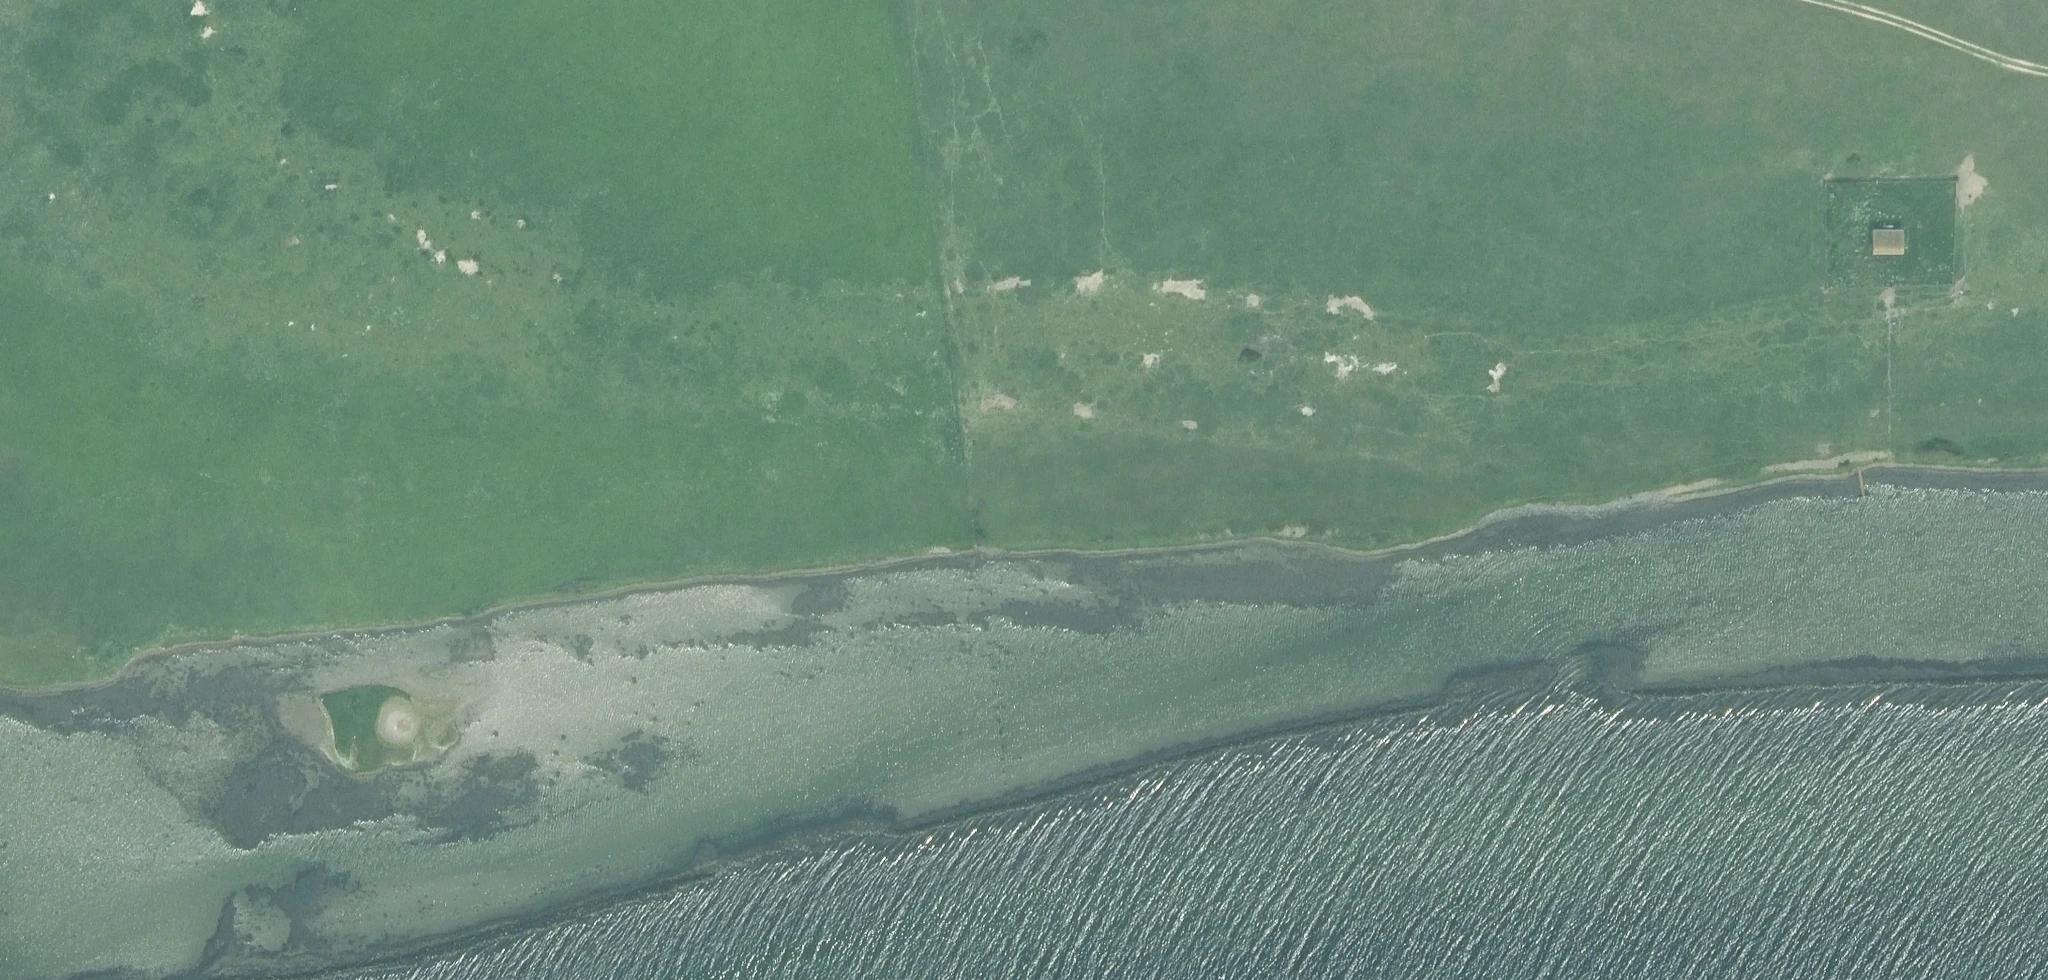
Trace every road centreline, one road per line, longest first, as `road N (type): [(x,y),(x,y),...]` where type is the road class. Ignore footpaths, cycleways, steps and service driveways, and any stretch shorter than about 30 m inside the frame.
road 1 (track): [(1818,0),(2047,69)]

